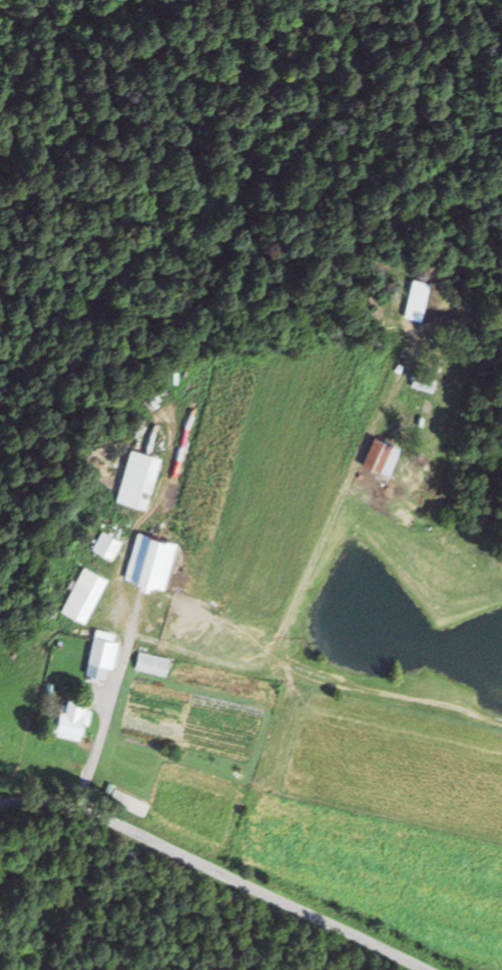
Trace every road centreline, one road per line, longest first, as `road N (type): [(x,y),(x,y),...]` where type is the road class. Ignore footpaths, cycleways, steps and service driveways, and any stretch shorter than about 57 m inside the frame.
road 1 (tertiary): [(0,808),(41,806),(121,828),(422,969)]

